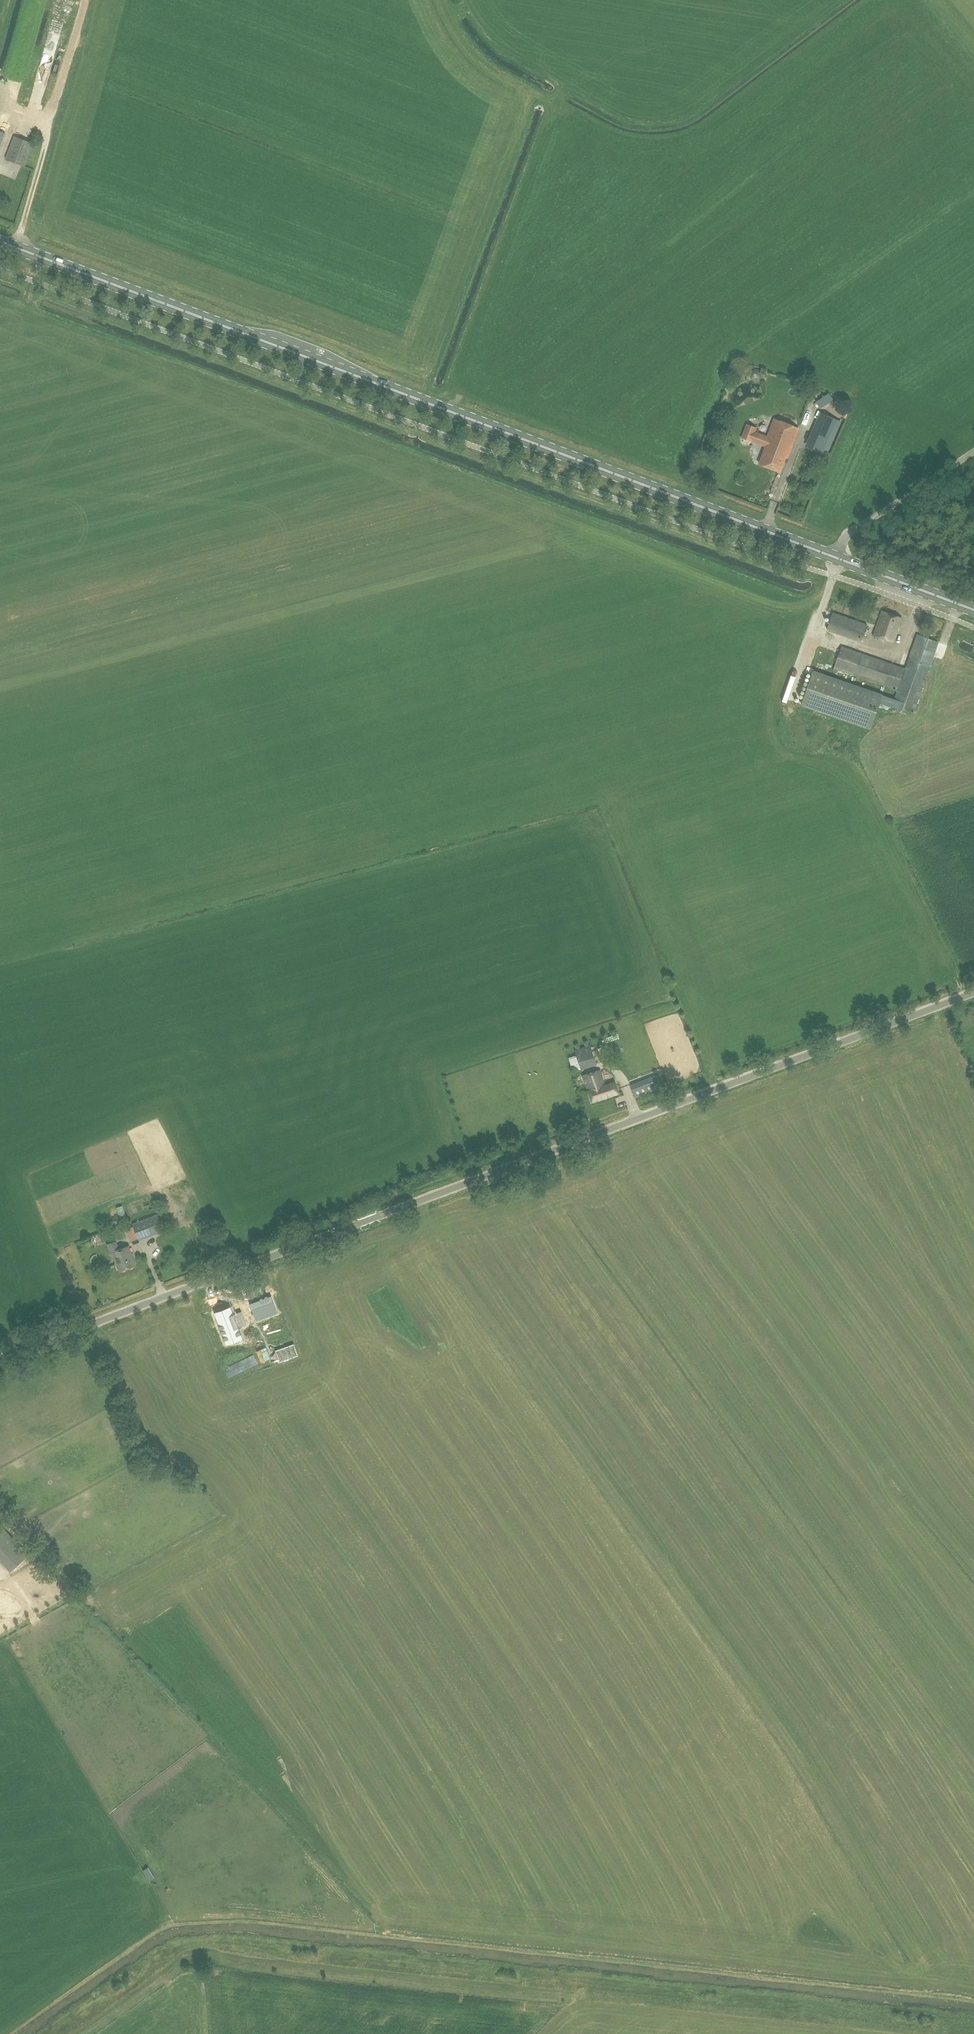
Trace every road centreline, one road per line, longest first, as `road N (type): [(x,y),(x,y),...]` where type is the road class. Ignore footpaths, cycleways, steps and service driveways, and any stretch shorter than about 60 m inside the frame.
road 1 (primary): [(973,609),(0,241)]
road 2 (unclassified): [(0,1356),(973,990)]
road 3 (track): [(23,226),(85,0)]

